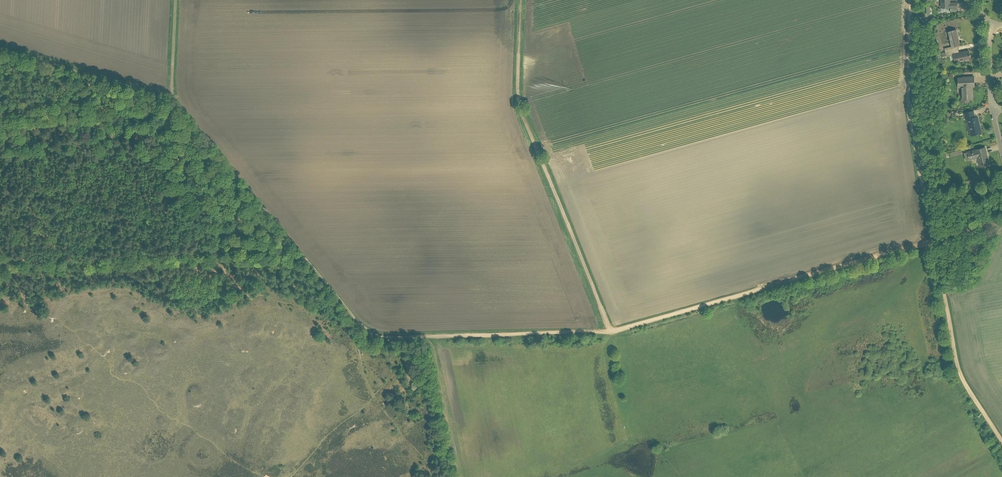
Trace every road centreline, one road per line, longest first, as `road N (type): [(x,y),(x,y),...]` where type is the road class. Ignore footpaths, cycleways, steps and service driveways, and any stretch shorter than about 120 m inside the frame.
road 1 (track): [(521,0),(519,100),(611,331)]
road 2 (track): [(934,241),(611,331)]
road 3 (track): [(0,268),(302,254)]
road 4 (track): [(934,241),(908,85),(911,0)]
road 5 (track): [(934,241),(957,369),(1001,444)]
road 6 (track): [(302,254),(171,100)]
road 7 (track): [(611,331),(425,337)]
road 8 (track): [(425,337),(370,333),(302,254)]
road 9 (track): [(0,47),(150,93)]

